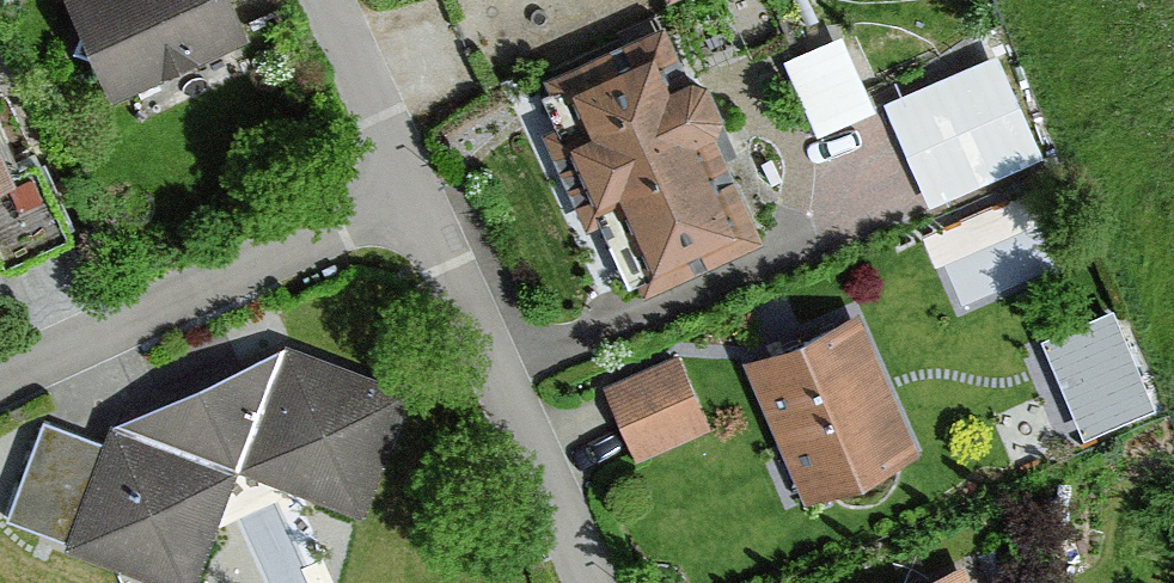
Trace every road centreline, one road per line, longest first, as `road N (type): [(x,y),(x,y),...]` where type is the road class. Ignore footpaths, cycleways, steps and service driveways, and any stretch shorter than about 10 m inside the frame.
road 1 (residential): [(424,203),(0,370)]
road 2 (residential): [(424,203),(601,582)]
road 3 (residential): [(334,0),(424,203)]

